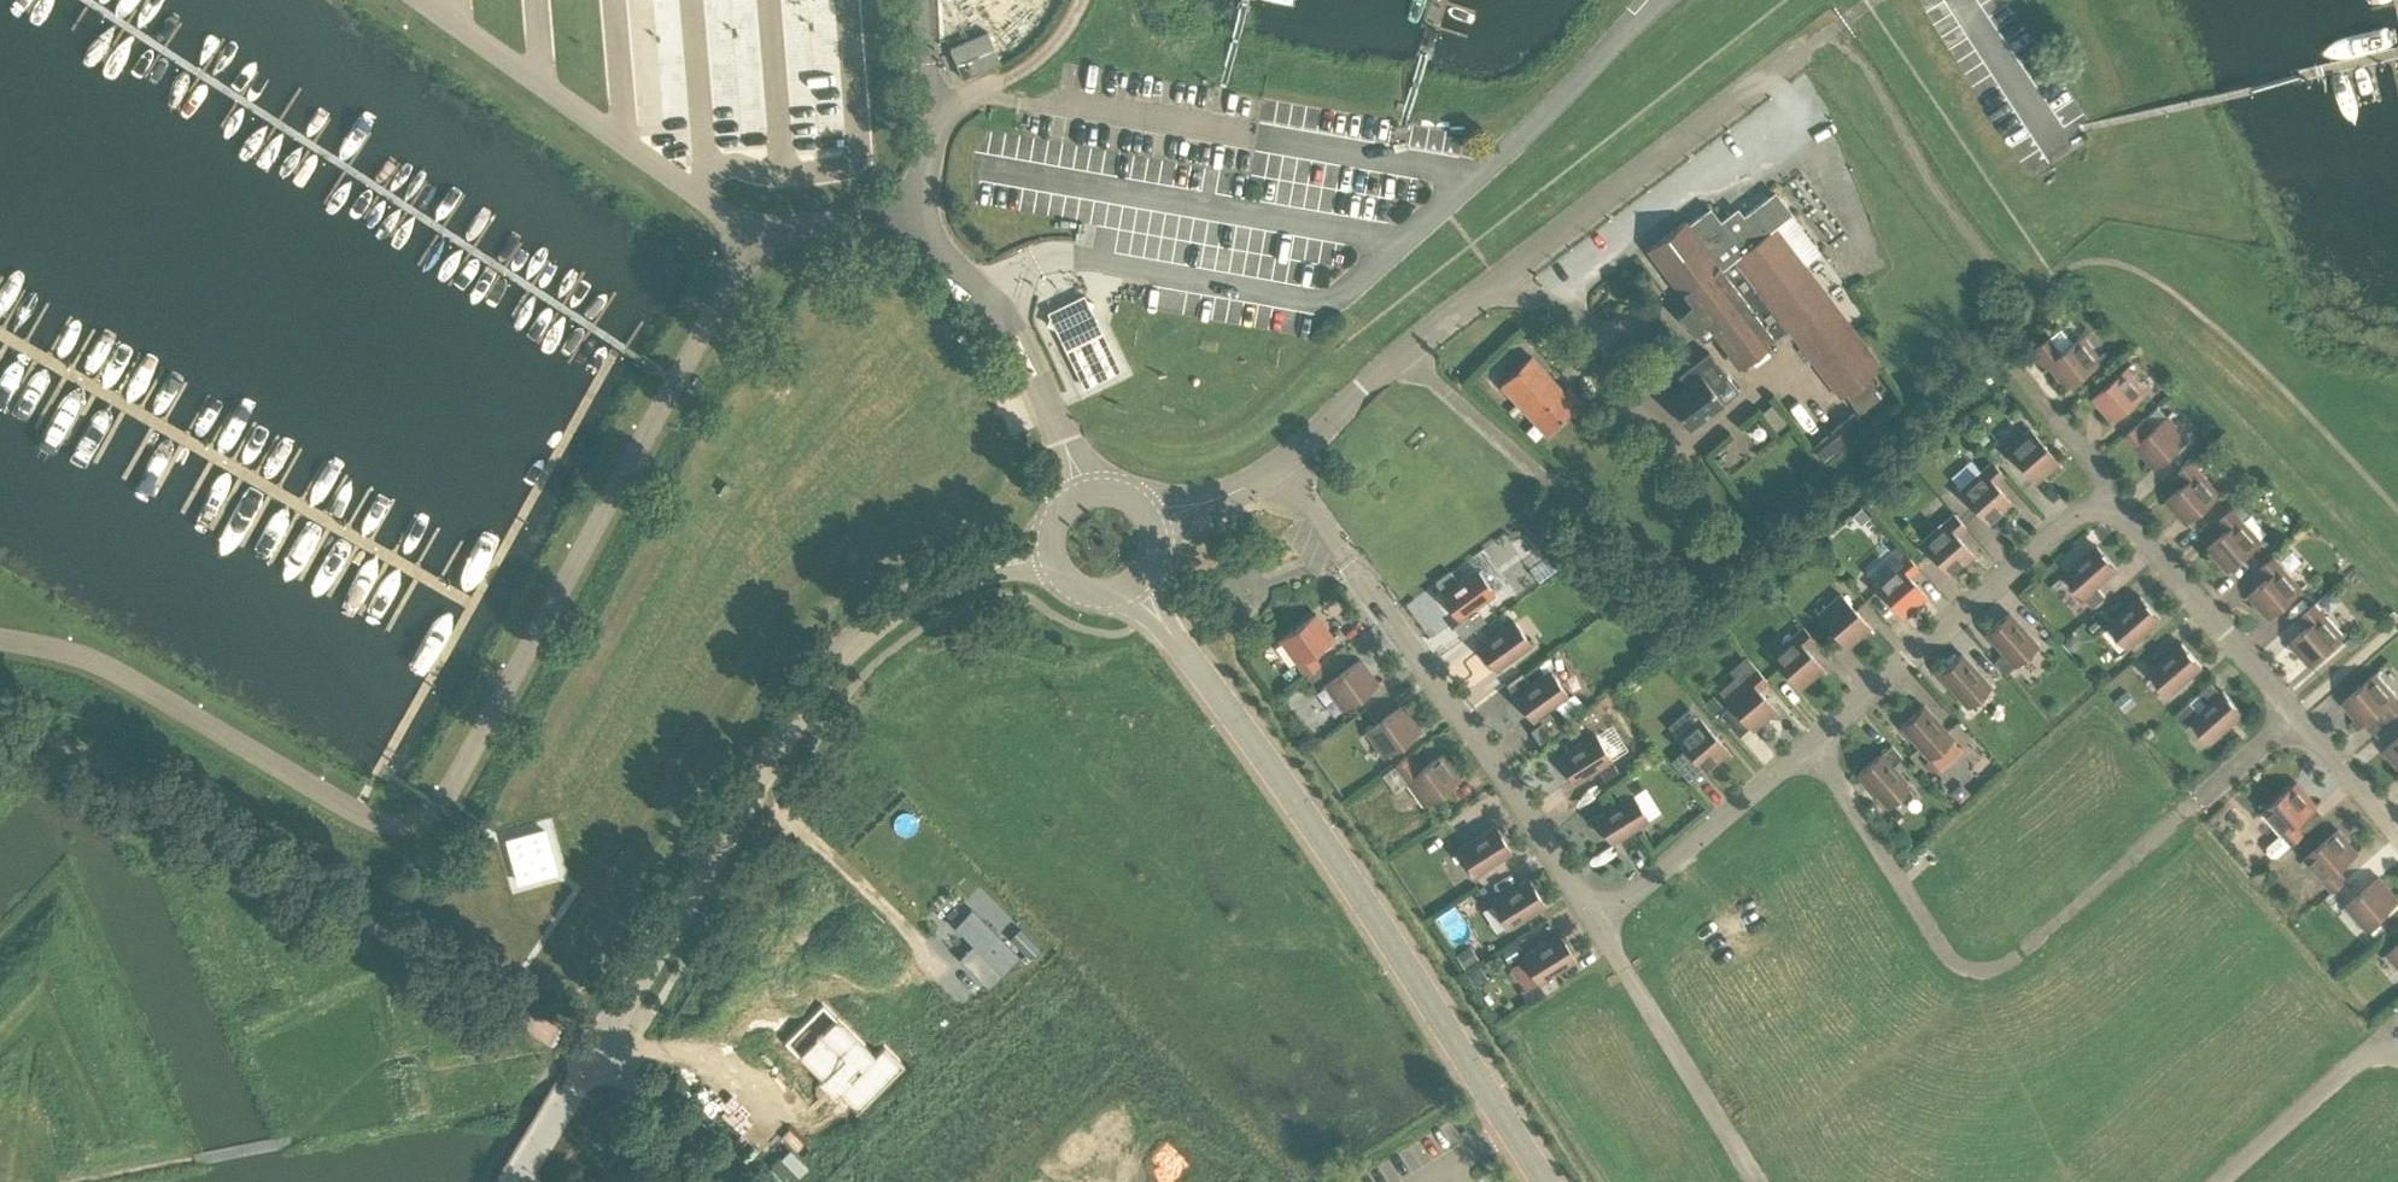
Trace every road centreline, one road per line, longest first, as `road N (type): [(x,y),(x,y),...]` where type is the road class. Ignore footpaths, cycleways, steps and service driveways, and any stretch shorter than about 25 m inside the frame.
road 1 (residential): [(1815,747),(1640,896),(1608,911),(1578,900),(1280,468)]
road 2 (unclassified): [(1546,1181),(1379,920),(1139,579)]
road 3 (residential): [(1849,20),(1457,313),(1280,468)]
road 4 (unclassified): [(591,1058),(805,697),(845,643),(896,605),(954,577),(1046,550)]
road 5 (residential): [(1815,747),(1942,955),(1964,970),(1998,970),(2045,940),(2295,717)]
road 6 (residential): [(2295,717),(2128,525),(2101,514),(2077,519),(1815,747)]
road 7 (unclassified): [(1079,483),(1031,364),(913,213)]
road 8 (residential): [(717,1181),(591,1058)]
road 9 (residential): [(2397,833),(2295,717)]
road 10 (residential): [(517,1181),(591,1058)]
road 11 (residential): [(1280,468),(1156,518)]

